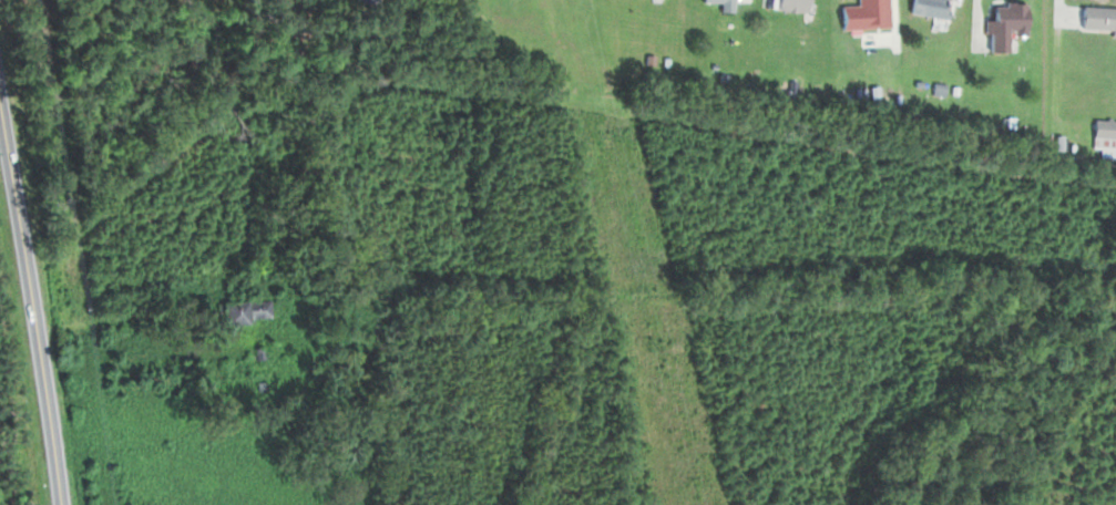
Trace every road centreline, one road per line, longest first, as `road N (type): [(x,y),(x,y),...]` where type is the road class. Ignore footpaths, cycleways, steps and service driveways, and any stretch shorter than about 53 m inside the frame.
road 1 (primary): [(64,504),(0,42)]

